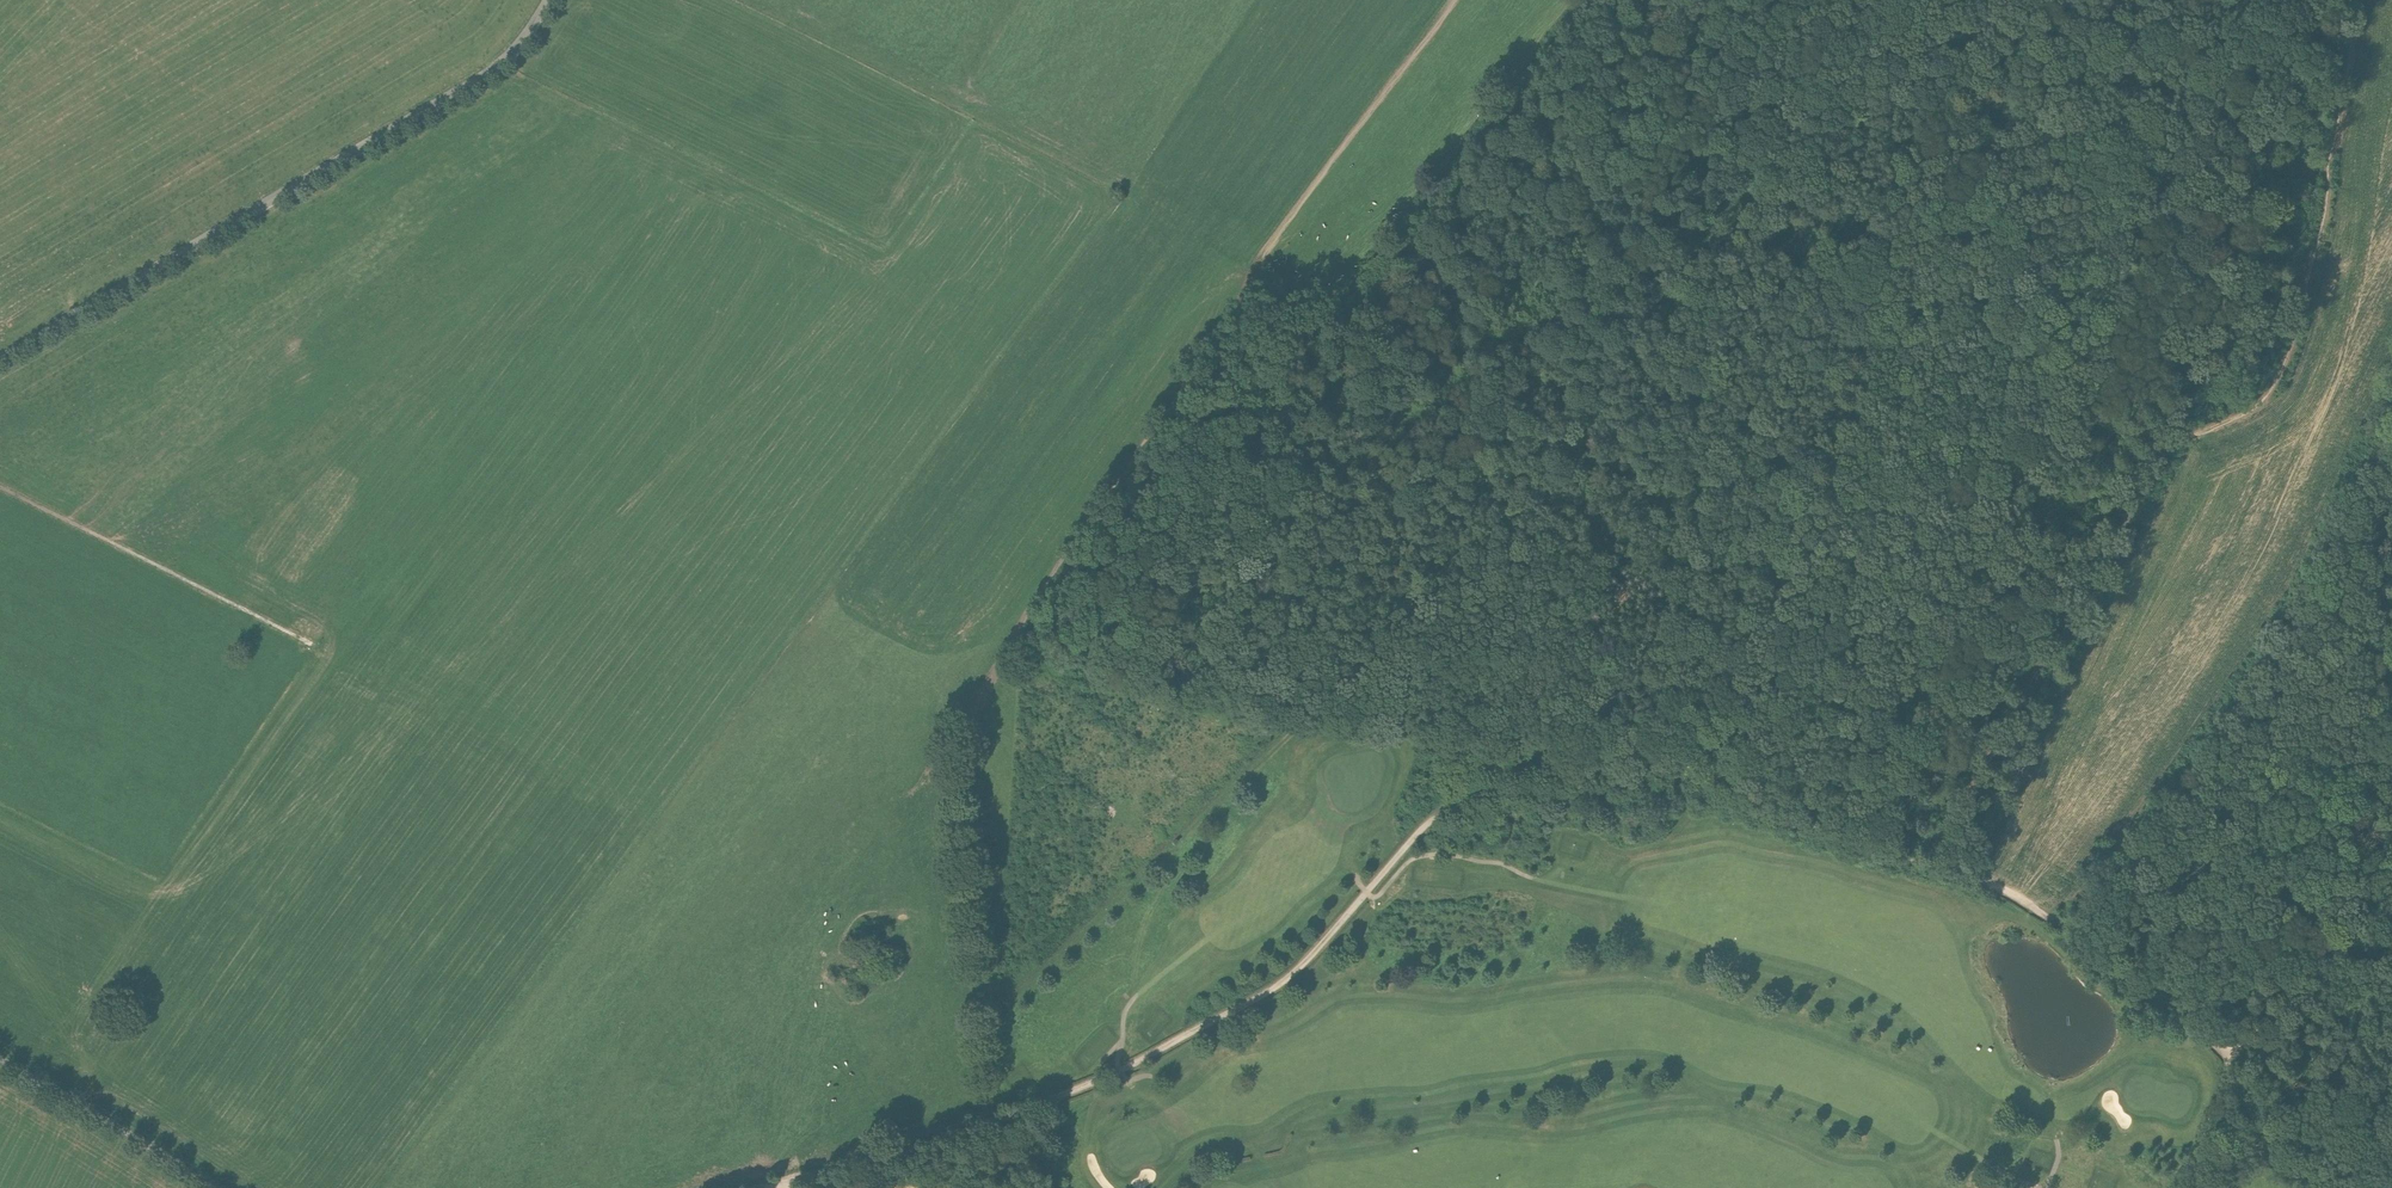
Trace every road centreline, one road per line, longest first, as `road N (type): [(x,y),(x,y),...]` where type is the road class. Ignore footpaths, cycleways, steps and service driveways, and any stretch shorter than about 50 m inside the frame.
road 1 (track): [(1683,763),(1576,749),(1498,774),(1418,832),(1309,957),(1254,999),(1060,1095),(807,1176)]
road 2 (unclassified): [(0,357),(492,71),(548,0)]
road 3 (track): [(2357,0),(2295,339),(2258,406),(2200,430)]
road 4 (track): [(1980,879),(1853,843),(1683,763)]
road 5 (track): [(1980,879),(2109,958),(2228,1052)]
road 6 (track): [(211,1187),(0,1060)]
road 7 (track): [(2228,1052),(2287,1003),(2391,945)]
road 8 (track): [(2228,1052),(2218,1102),(2184,1187)]

